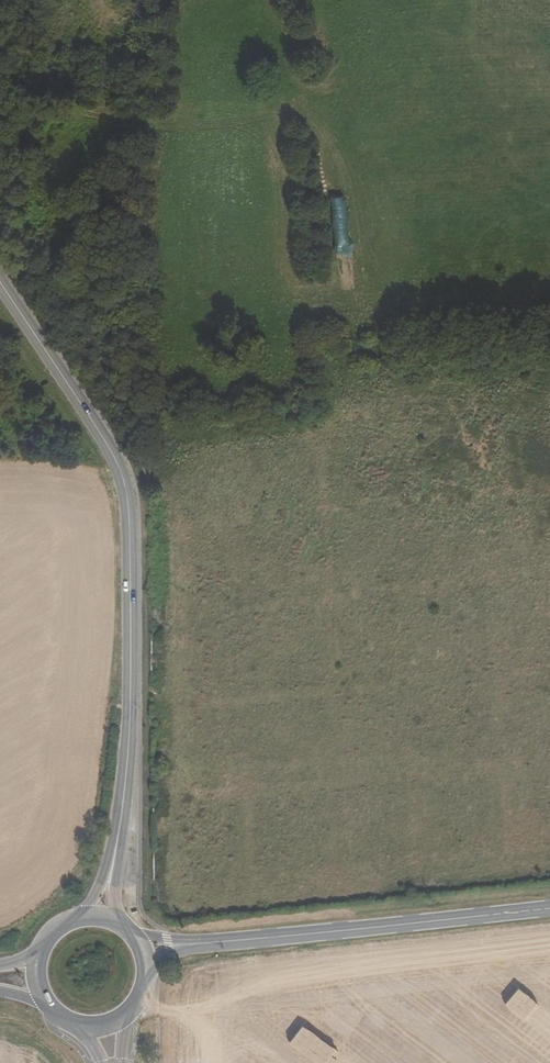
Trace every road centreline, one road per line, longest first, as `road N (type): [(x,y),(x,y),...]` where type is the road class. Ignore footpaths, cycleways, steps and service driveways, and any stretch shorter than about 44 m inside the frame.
road 1 (tertiary): [(116,851),(132,712),(125,481),(95,423),(0,282)]
road 2 (tertiary): [(549,907),(176,946)]

